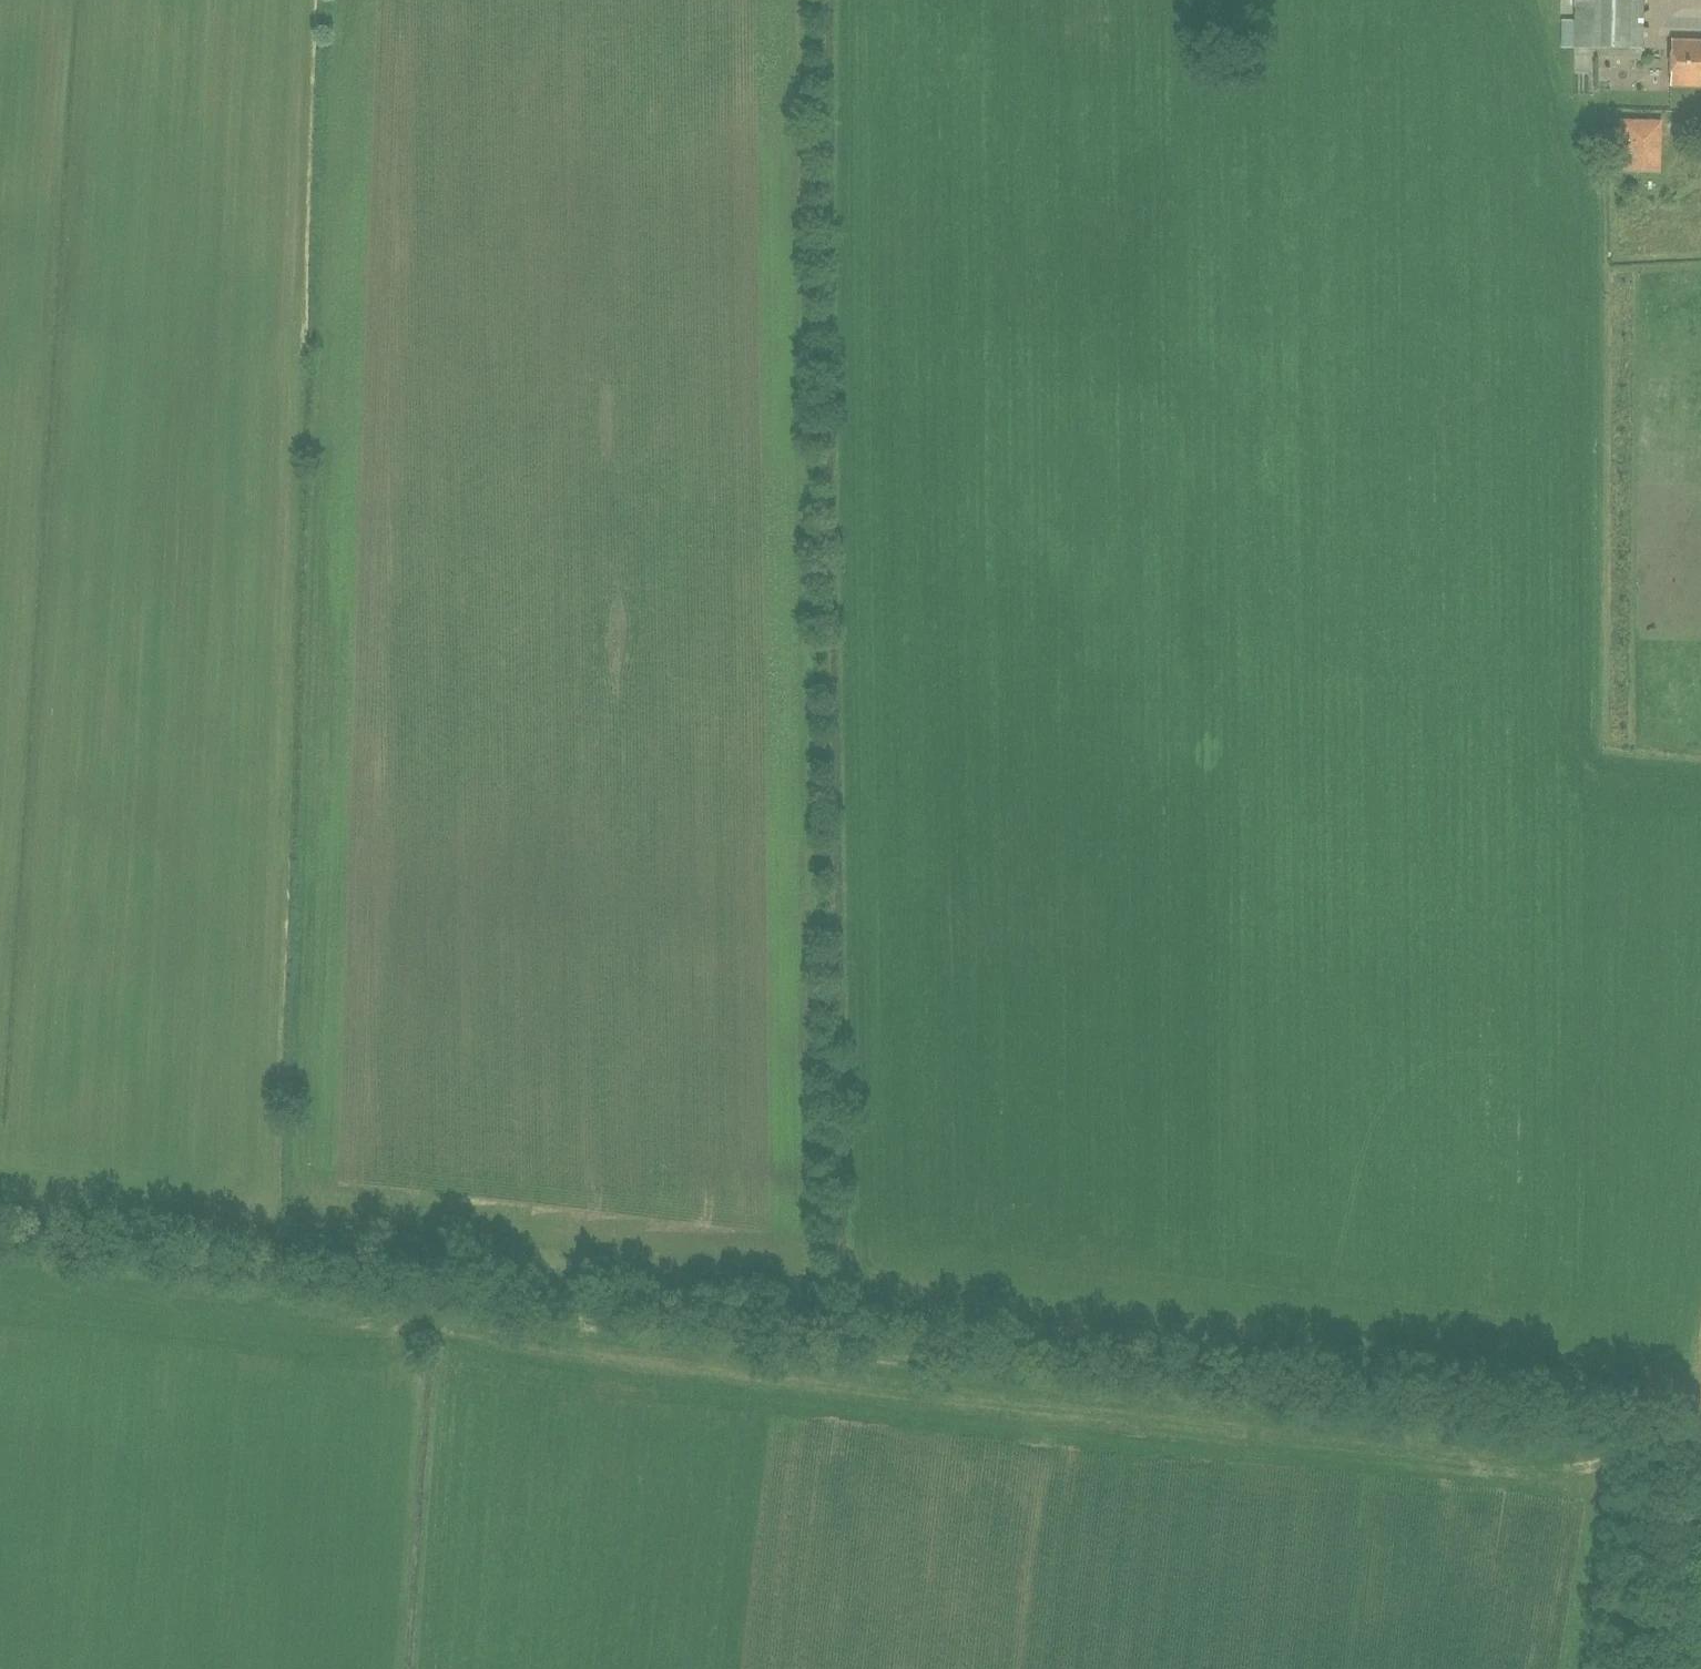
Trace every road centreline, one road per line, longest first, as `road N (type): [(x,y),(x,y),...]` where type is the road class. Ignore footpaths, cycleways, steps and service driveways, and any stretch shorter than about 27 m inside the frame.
road 1 (unclassified): [(1666,1668),(1700,1462)]

